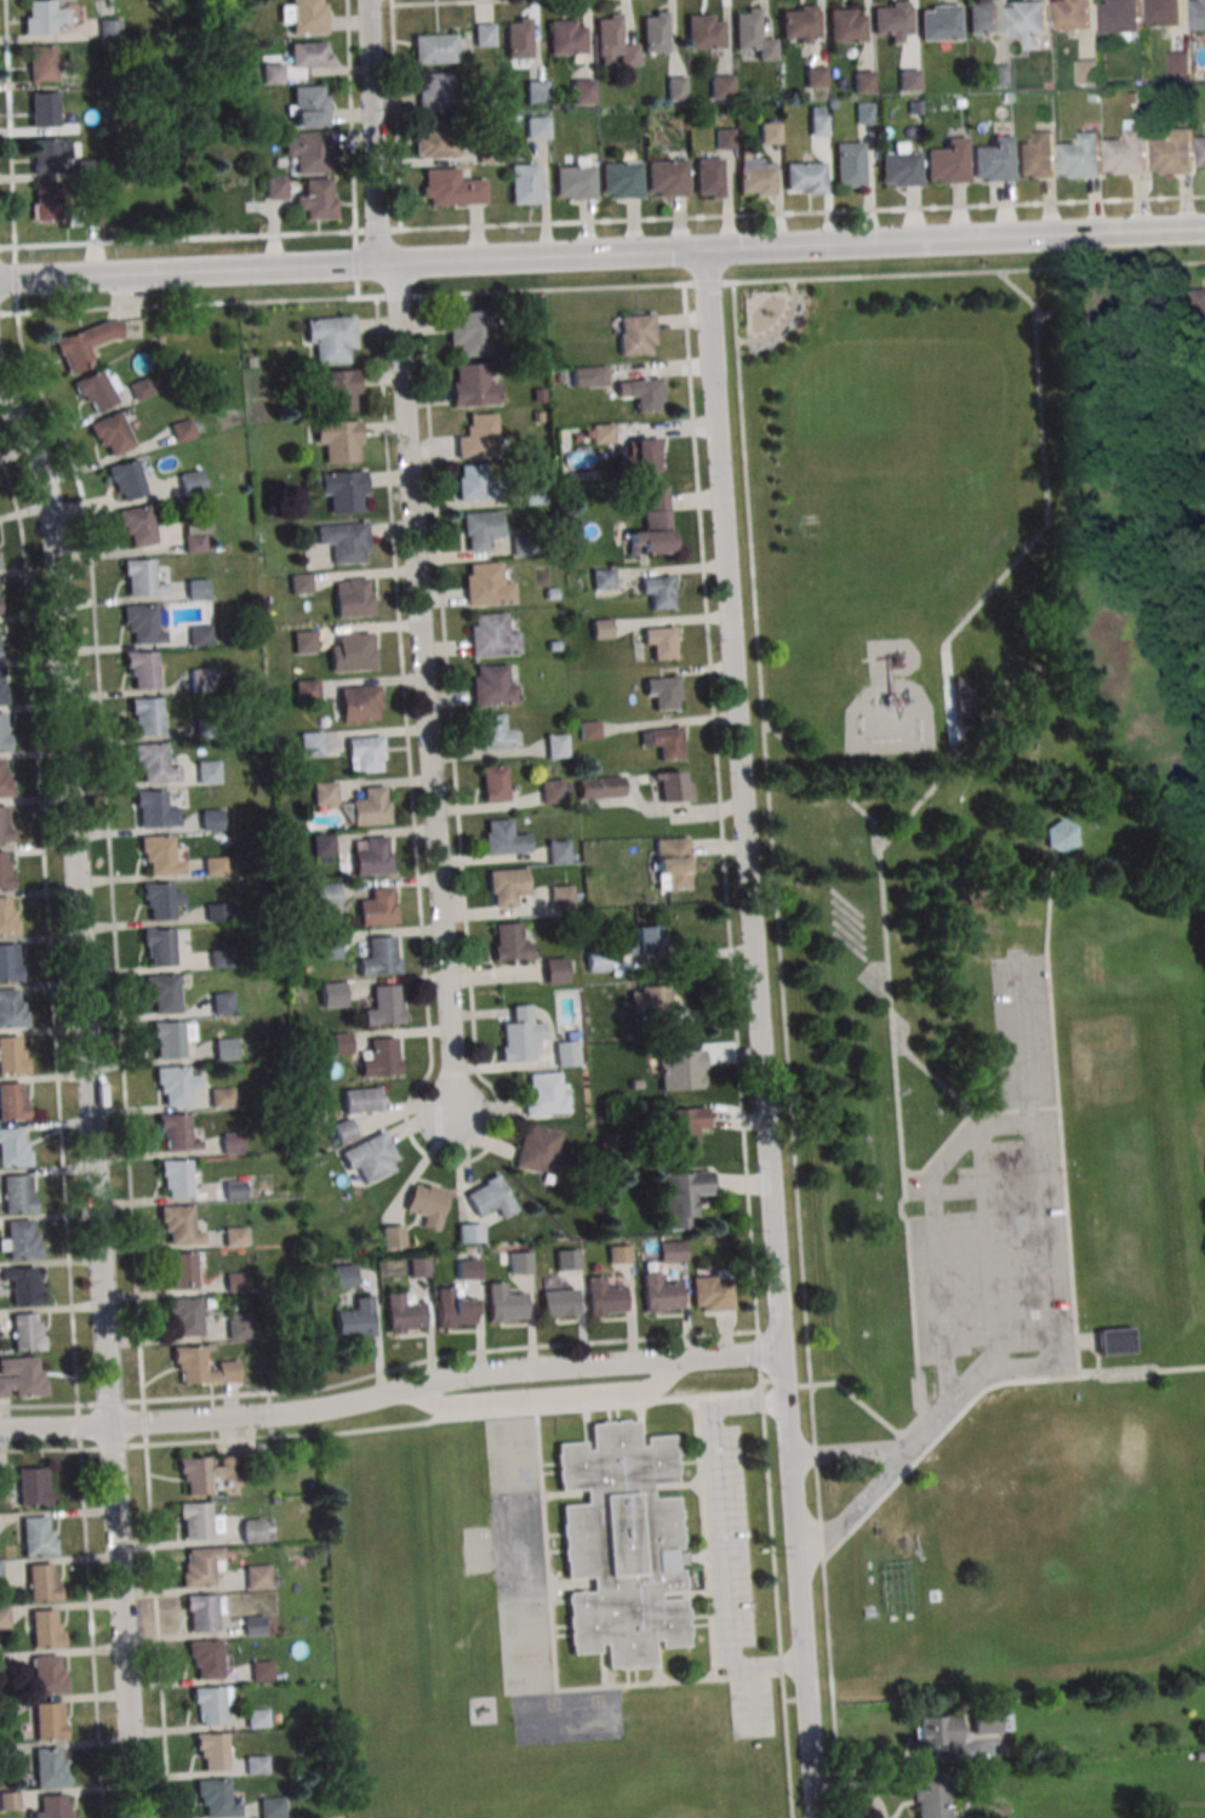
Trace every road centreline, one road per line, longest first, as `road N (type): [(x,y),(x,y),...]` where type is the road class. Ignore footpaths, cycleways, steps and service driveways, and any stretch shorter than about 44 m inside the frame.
road 1 (residential): [(783,1352),(707,255)]
road 2 (residential): [(112,1420),(56,547),(33,454),(0,392)]
road 3 (residential): [(456,1115),(393,296),(383,268)]
road 4 (tertiary): [(383,268),(1204,235)]
road 5 (residential): [(112,1420),(309,1408),(490,1368),(783,1352)]
road 6 (residential): [(135,1817),(112,1420)]
road 7 (tertiary): [(0,286),(383,268)]
road 8 (residential): [(815,1817),(795,1540)]
road 9 (residential): [(383,268),(369,0)]

